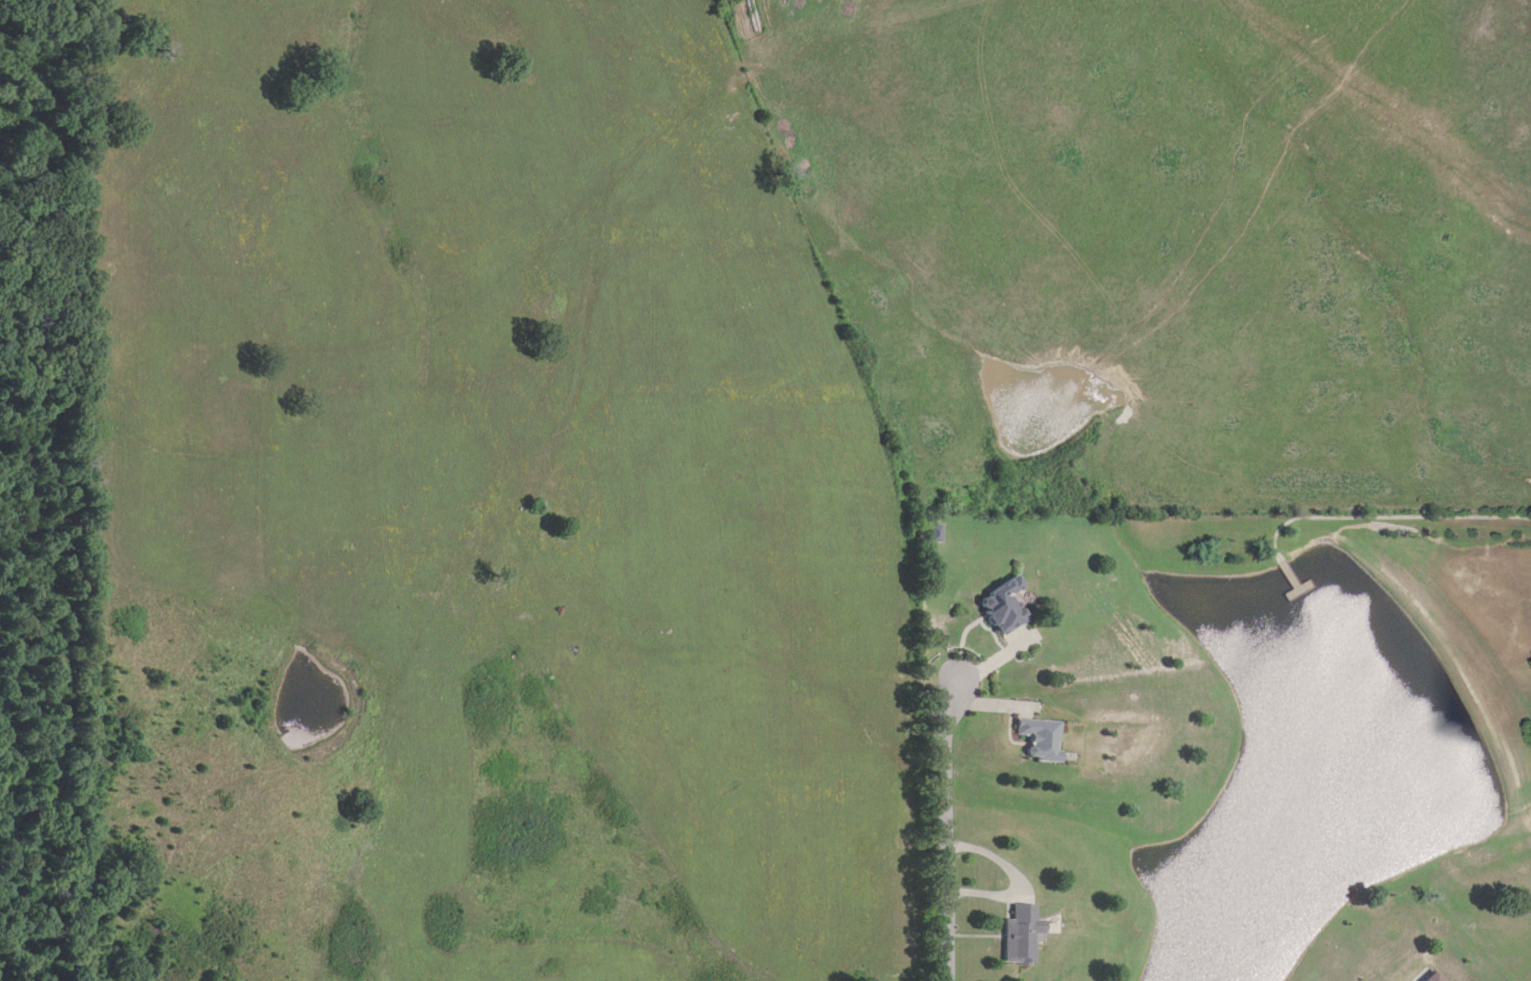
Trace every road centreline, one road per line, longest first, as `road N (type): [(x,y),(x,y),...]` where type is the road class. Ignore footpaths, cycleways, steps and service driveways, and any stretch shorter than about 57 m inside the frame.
road 1 (residential): [(950,980),(946,729),(959,680)]
road 2 (residential): [(1277,548),(1284,526),(1303,518),(1530,522)]

